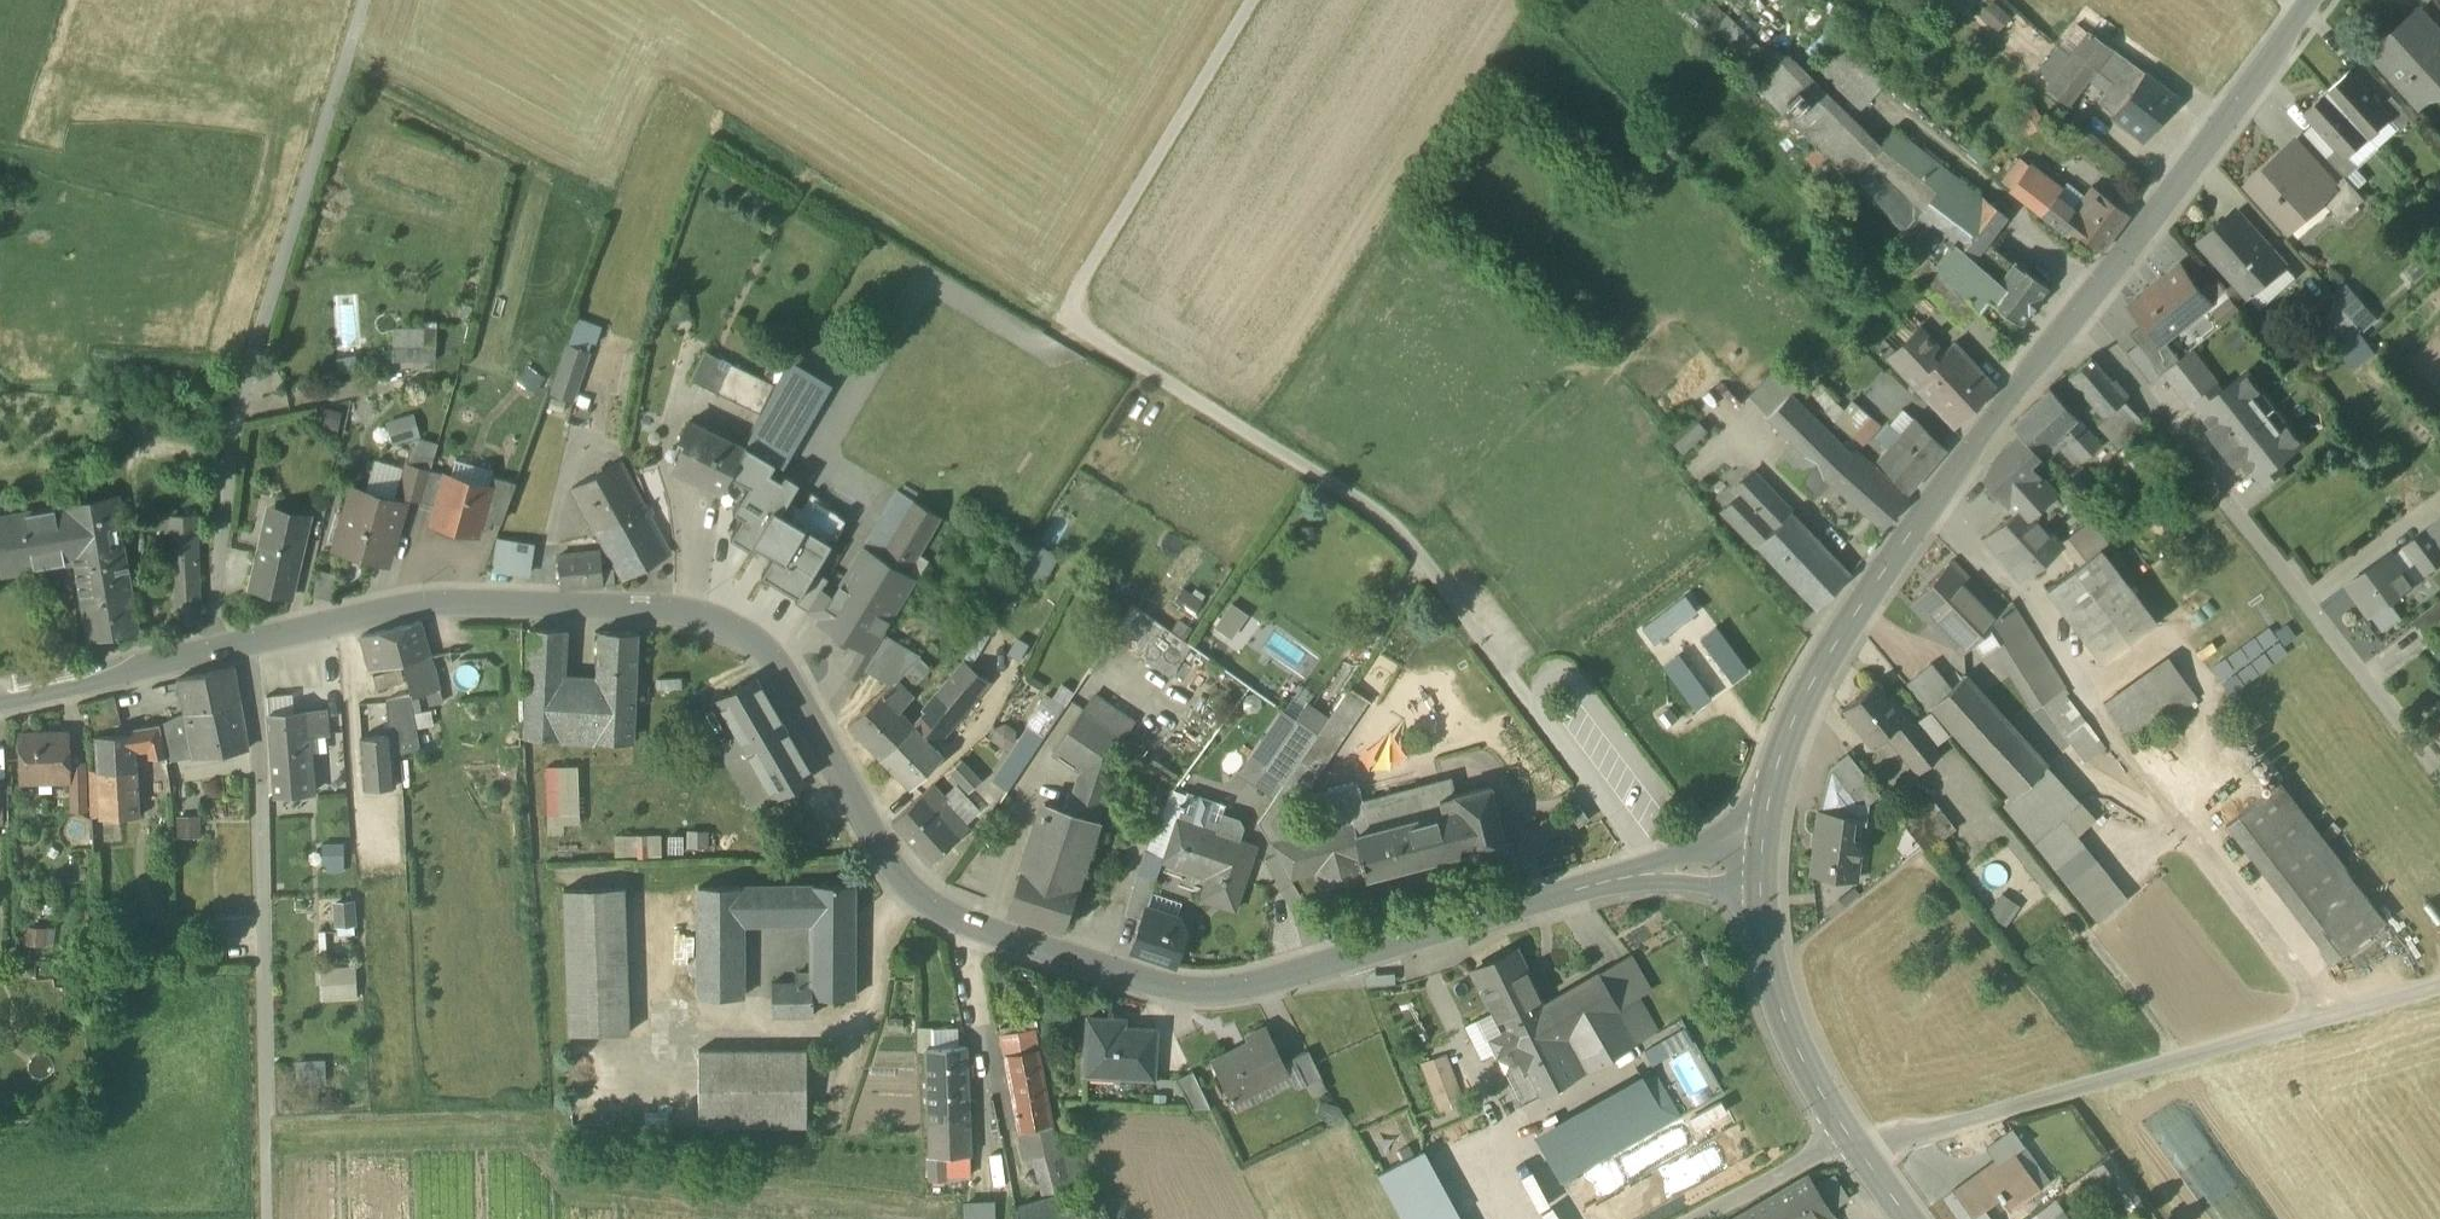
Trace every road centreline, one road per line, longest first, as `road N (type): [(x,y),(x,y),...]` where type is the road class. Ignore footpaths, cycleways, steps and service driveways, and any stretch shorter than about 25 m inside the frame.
road 1 (residential): [(228,646),(409,602),(615,606),(722,623),(795,686),(909,890),(996,939),(1171,987),(1229,992),(1575,889),(1660,873)]
road 2 (track): [(1396,529),(1082,333),(1073,296),(1253,0)]
road 3 (residential): [(228,646),(208,631),(234,411),(362,0)]
road 4 (tertiary): [(1754,870),(1778,766),(1856,622),(2083,318)]
road 5 (track): [(2439,985),(1856,1150)]
road 6 (track): [(267,1218),(256,682),(228,646)]
road 7 (residential): [(2439,773),(2083,318)]
road 8 (residential): [(1660,873),(1396,529)]
road 9 (tertiary): [(2083,318),(2306,0)]
road 10 (tertiary): [(1856,1150),(1792,1037),(1758,920),(1754,870)]
road 11 (track): [(2341,1014),(2181,806)]
road 12 (residential): [(0,696),(228,646)]
road 13 (unclassified): [(1856,1150),(1805,1160),(1694,1218)]
road 14 (track): [(2023,600),(1938,506)]

